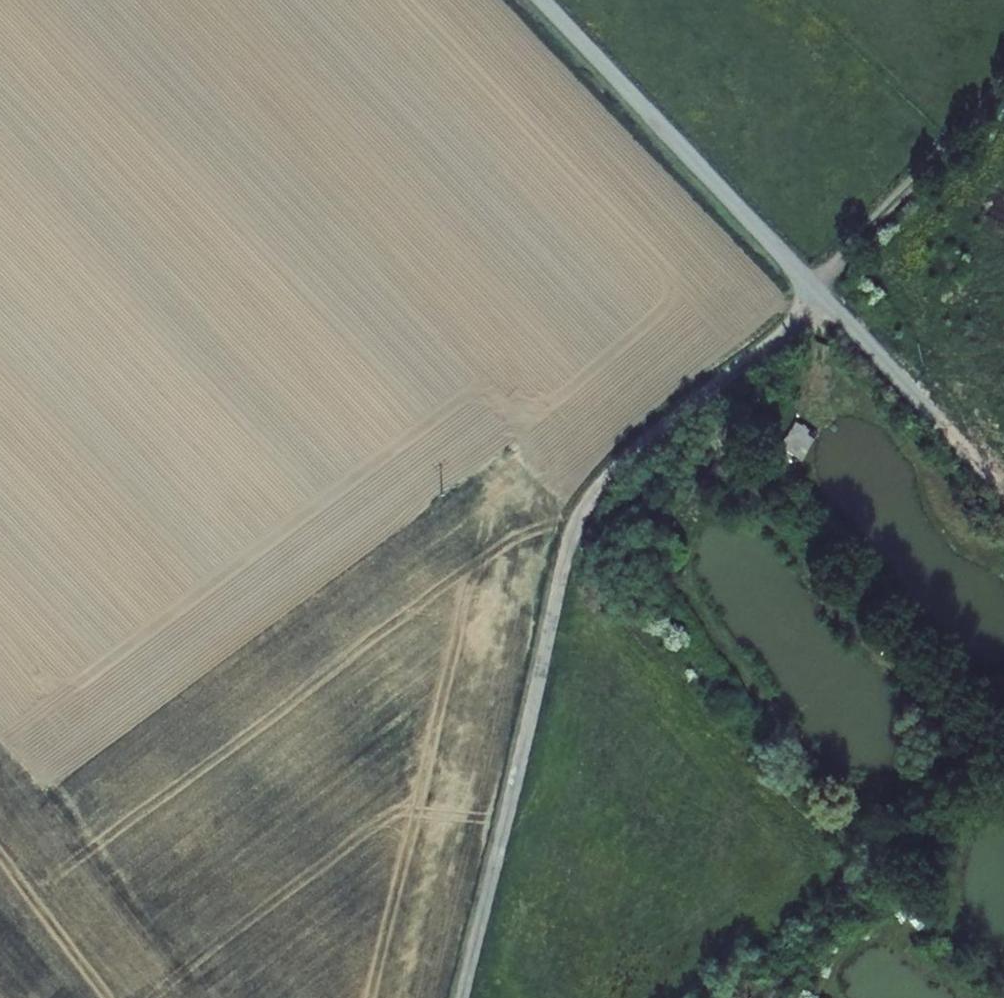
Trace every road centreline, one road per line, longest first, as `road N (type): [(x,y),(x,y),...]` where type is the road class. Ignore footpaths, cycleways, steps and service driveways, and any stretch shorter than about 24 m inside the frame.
road 1 (track): [(452,997),(570,524),(826,303)]
road 2 (track): [(542,0),(1003,495)]

